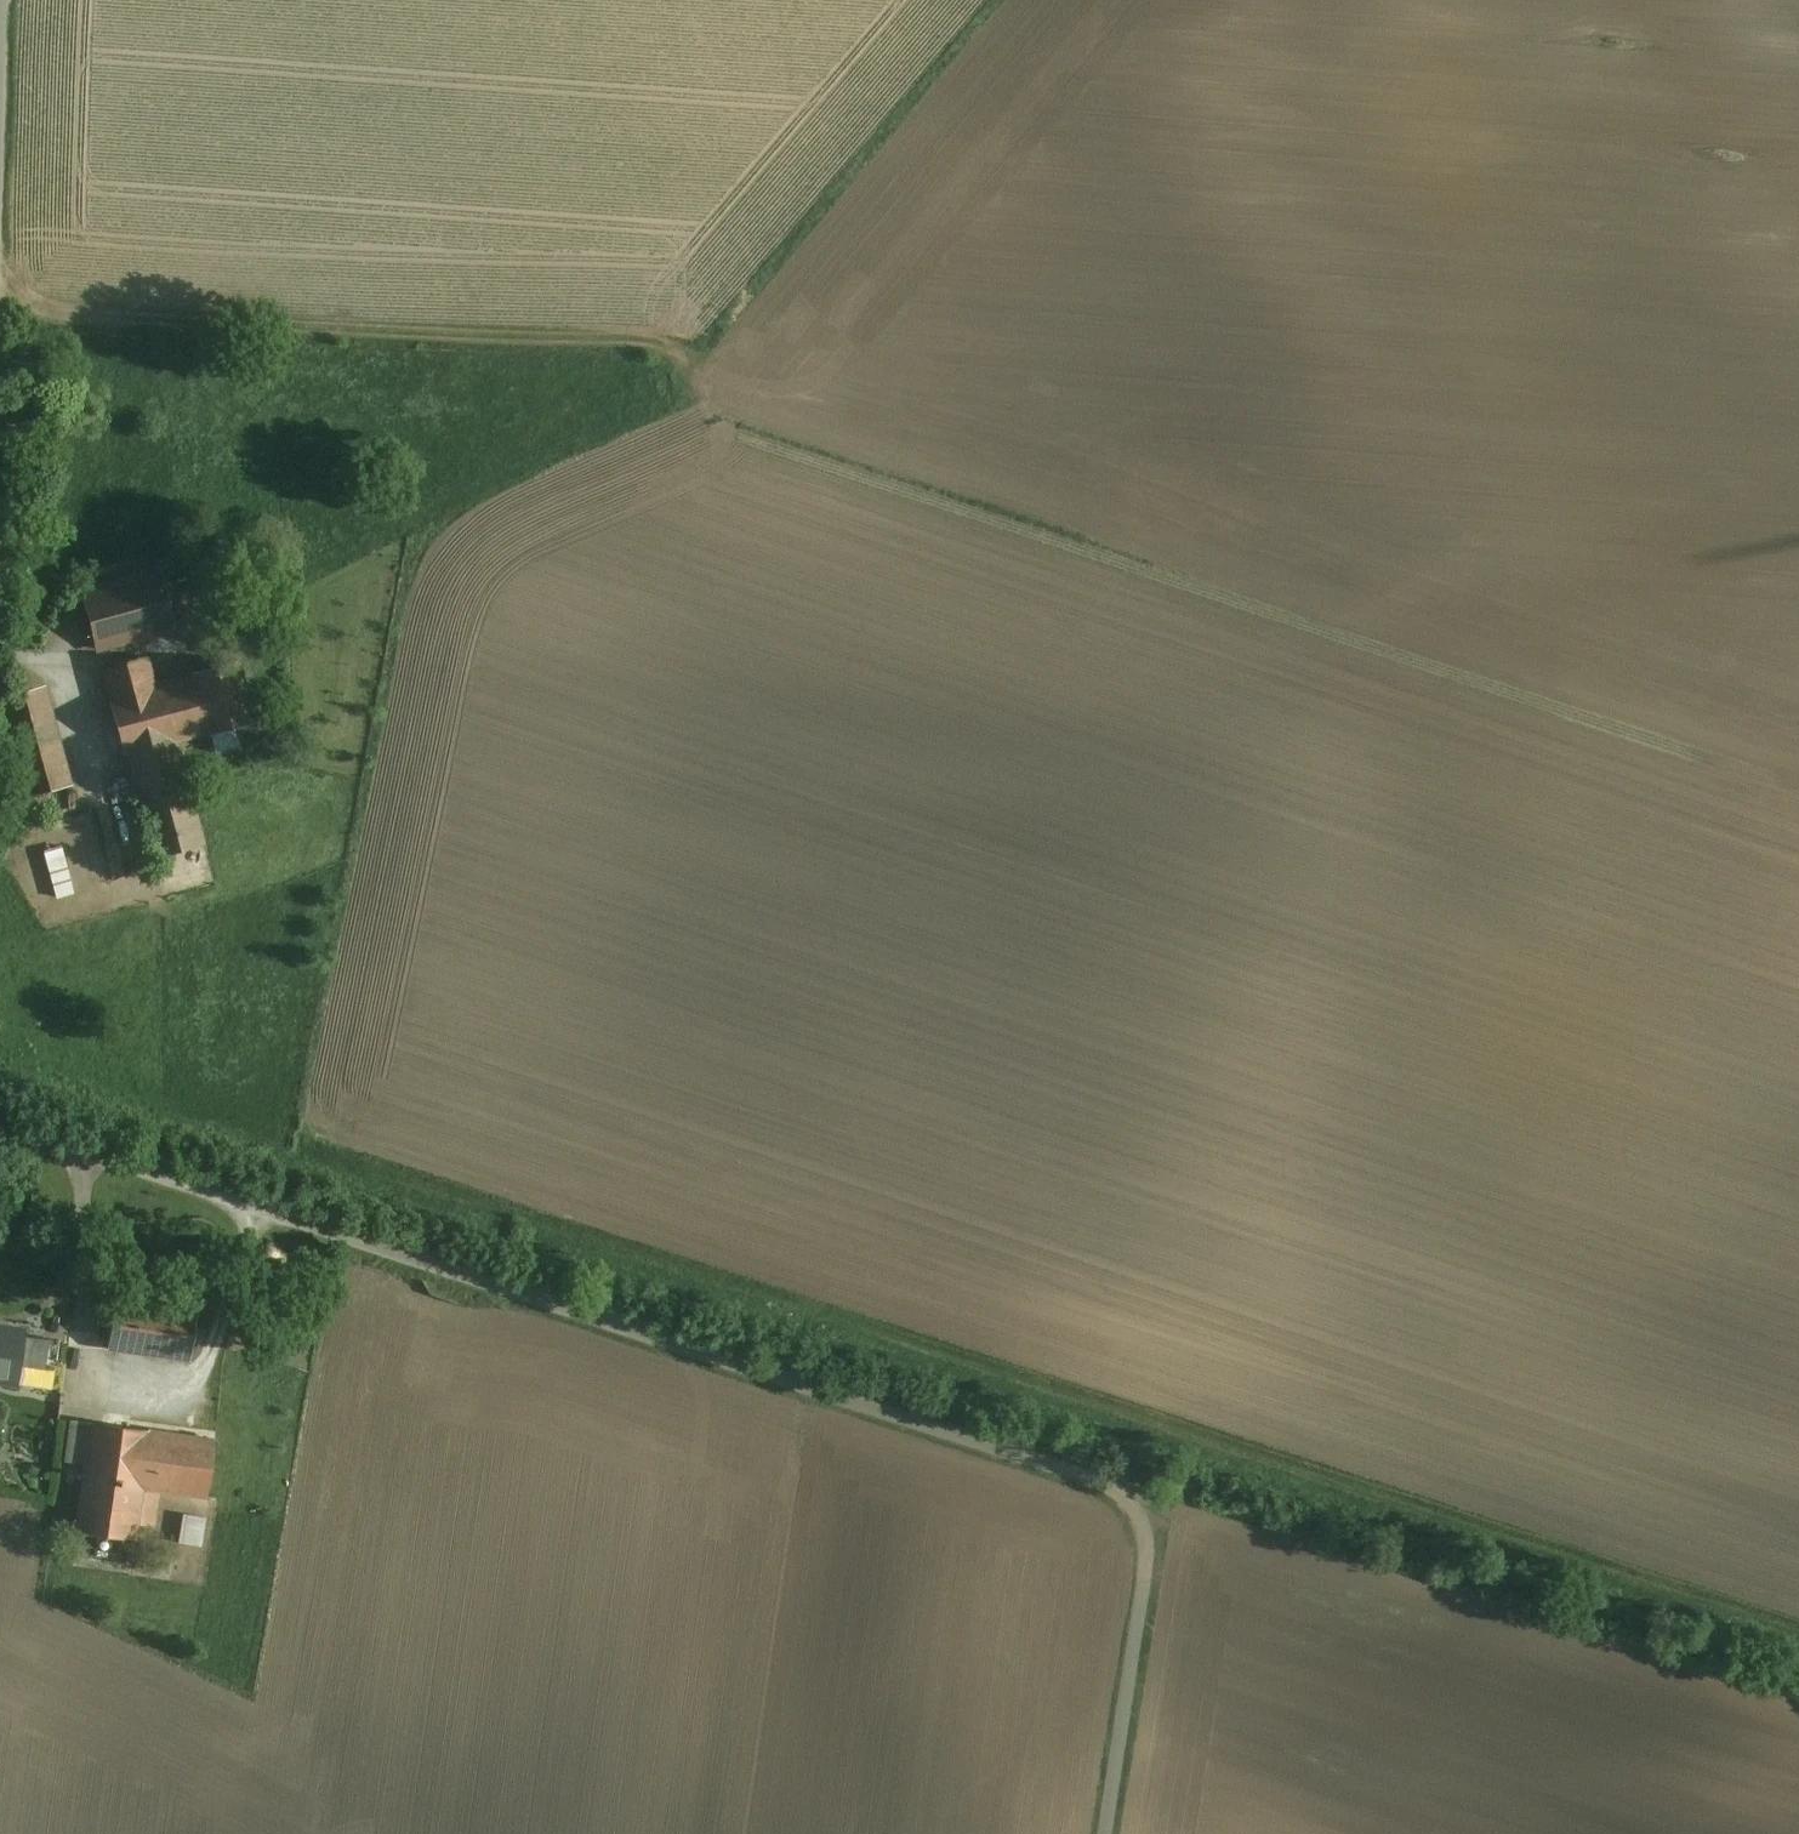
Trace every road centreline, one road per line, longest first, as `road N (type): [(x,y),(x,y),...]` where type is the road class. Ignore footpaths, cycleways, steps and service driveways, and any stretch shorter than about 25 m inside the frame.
road 1 (track): [(0,297),(37,310),(146,322),(637,345),(669,350),(699,367)]

